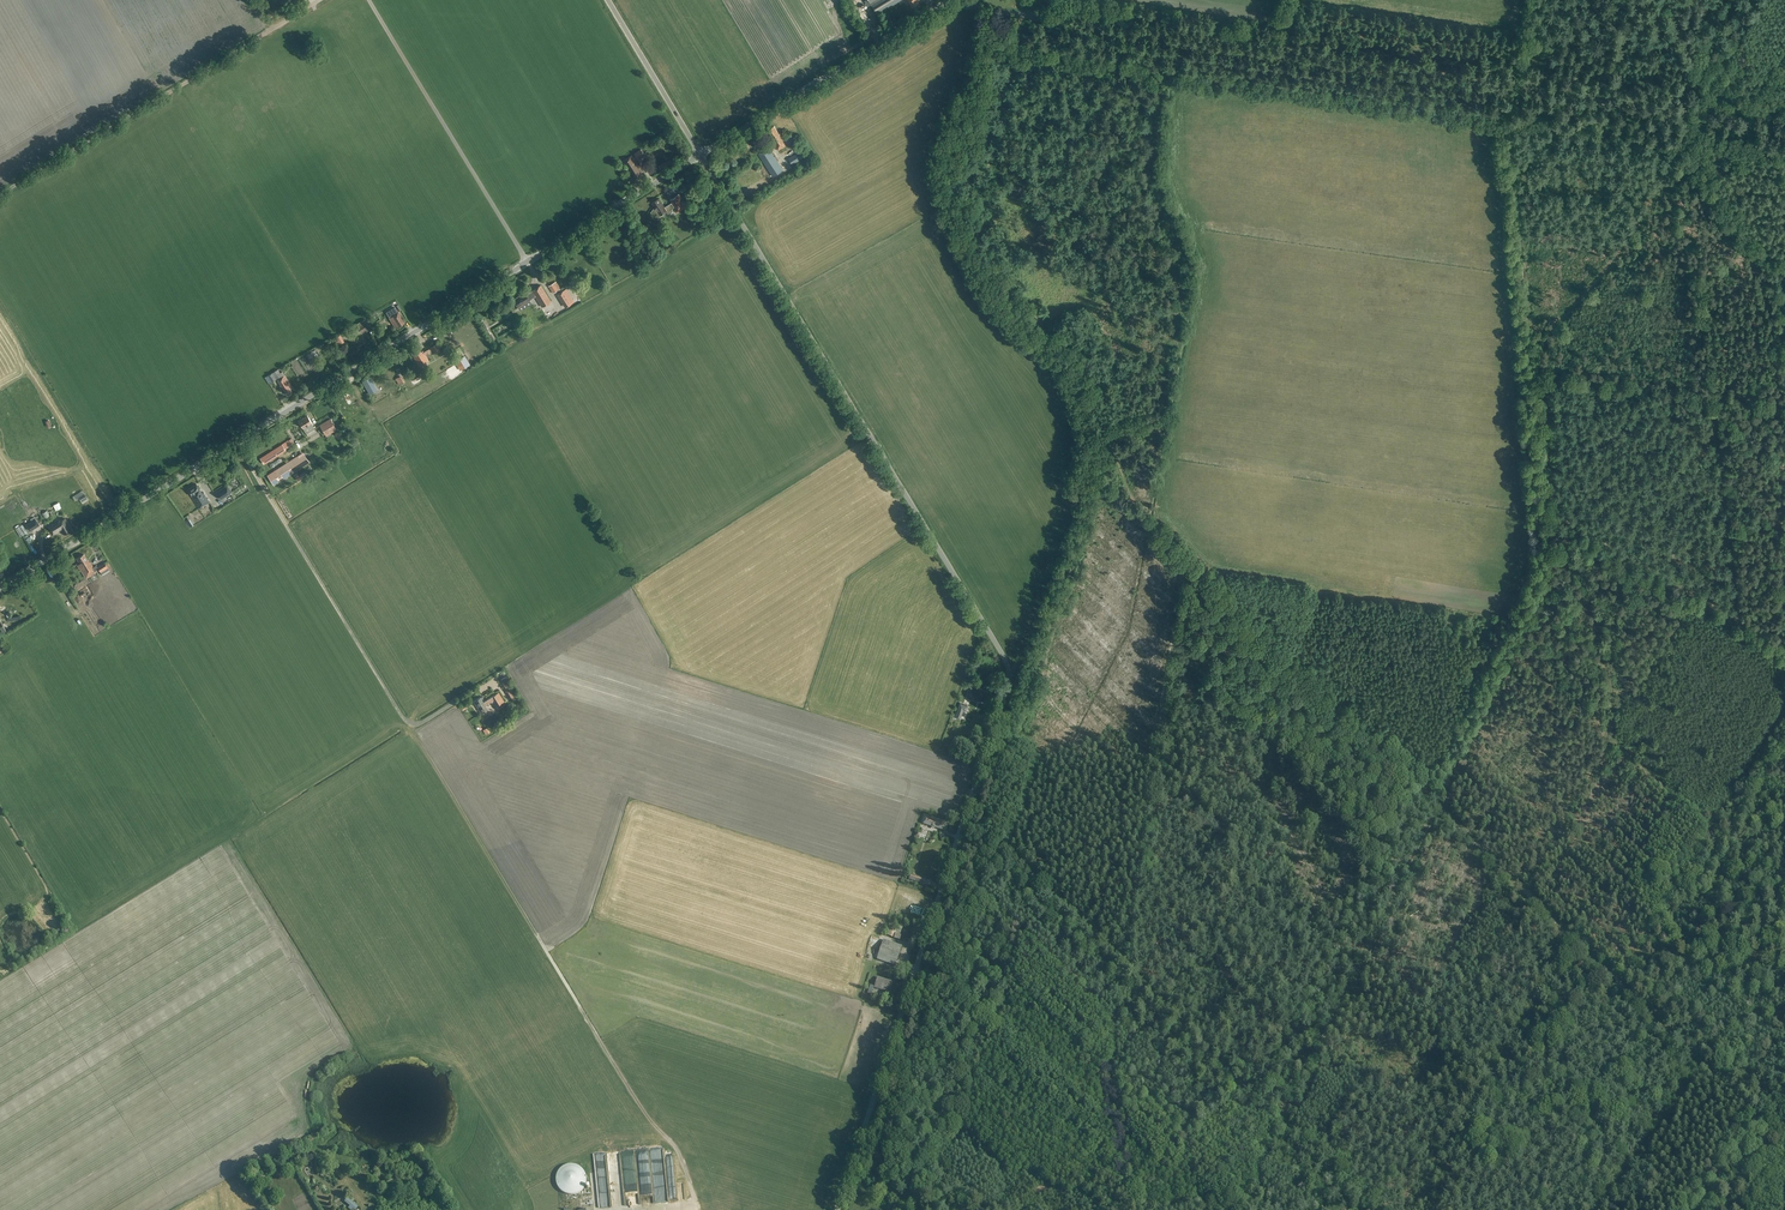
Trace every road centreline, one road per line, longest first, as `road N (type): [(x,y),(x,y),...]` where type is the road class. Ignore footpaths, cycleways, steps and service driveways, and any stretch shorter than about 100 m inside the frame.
road 1 (unclassified): [(837,1209),(1008,672),(700,155)]
road 2 (track): [(1525,894),(1612,728),(1607,661),(1561,543),(1542,352),(1633,230),(1694,116)]
road 3 (tertiary): [(1784,128),(956,0)]
road 4 (tertiary): [(0,589),(528,262)]
road 5 (track): [(1021,15),(1012,74),(967,179),(966,204),(1006,283),(1078,369),(1105,427)]
road 6 (track): [(958,837),(1005,853),(1279,1118)]
road 7 (track): [(0,195),(311,6)]
road 8 (track): [(879,1179),(986,845)]
road 9 (track): [(1206,583),(1439,809)]
road 10 (track): [(1411,1209),(1577,946)]
road 11 (track): [(1123,1172),(1109,1086),(1138,866)]
road 12 (unclassified): [(528,262),(368,0)]
road 13 (tertiary): [(700,155),(951,0)]
road 14 (track): [(1138,866),(1179,591)]
road 15 (track): [(1577,946),(1775,1132)]
road 16 (track): [(1619,986),(1727,807),(1759,794),(1784,805)]
road 17 (track): [(1557,518),(1784,645)]
road 18 (track): [(1322,1036),(1439,809)]
road 19 (track): [(1138,866),(1322,1036)]
road 20 (track): [(1716,394),(1739,619)]
road 21 (tertiary): [(528,262),(700,155)]
road 22 (track): [(1439,809),(1577,946)]
road 23 (unclassified): [(700,155),(608,0)]
road 24 (track): [(1596,1209),(1699,1065)]
road 25 (track): [(1542,369),(1716,394)]
road 26 (track): [(1610,737),(1708,836)]
road 27 (track): [(1279,1118),(1372,1209)]
road 28 (track): [(1669,0),(1701,70),(1697,116)]

